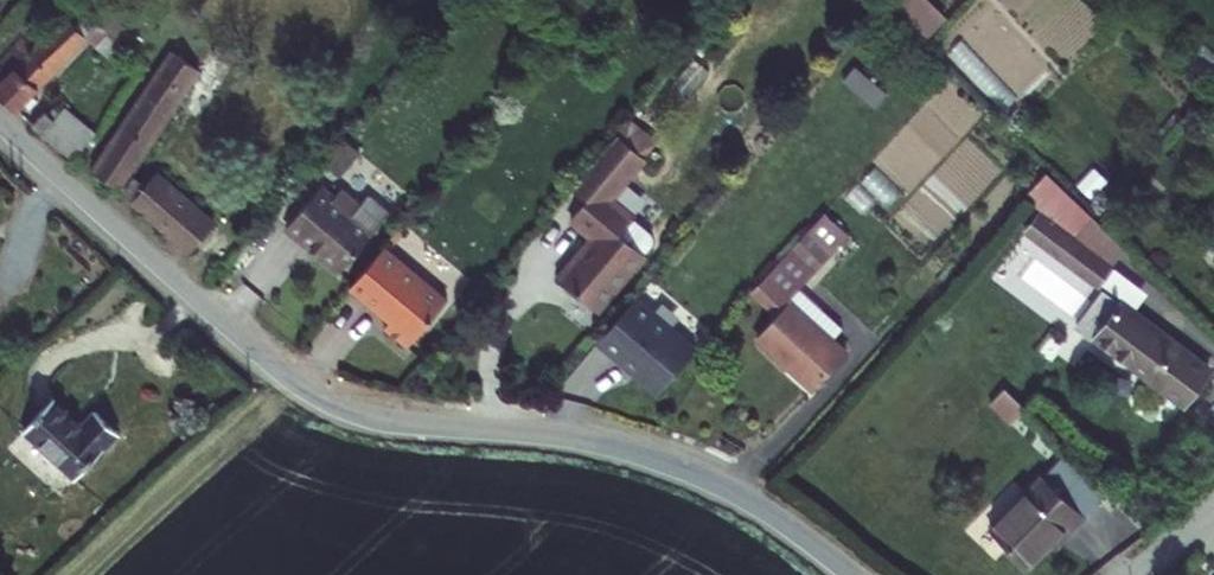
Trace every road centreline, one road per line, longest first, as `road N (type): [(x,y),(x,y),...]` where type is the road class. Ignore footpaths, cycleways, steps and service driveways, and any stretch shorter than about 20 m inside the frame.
road 1 (residential): [(844,574),(740,498),(686,471),(585,443),(413,429),(327,407),(275,373),(0,126)]

